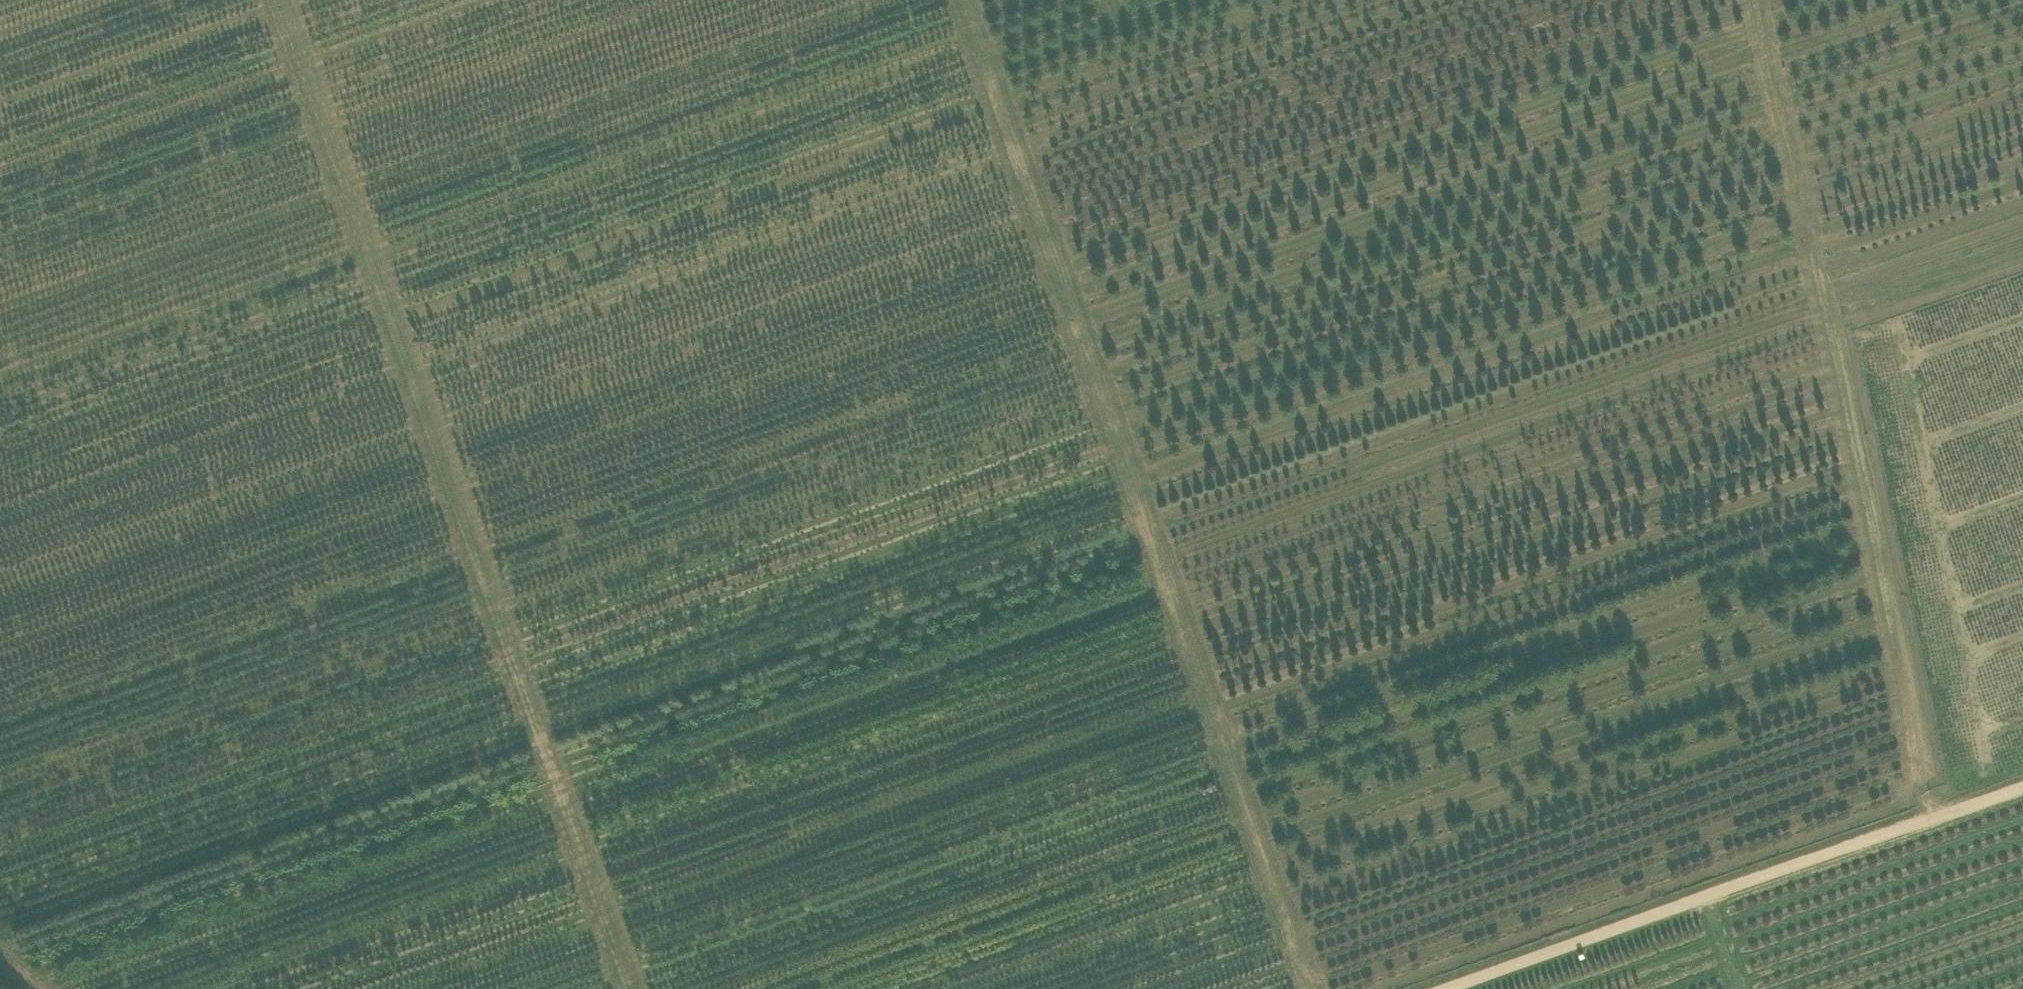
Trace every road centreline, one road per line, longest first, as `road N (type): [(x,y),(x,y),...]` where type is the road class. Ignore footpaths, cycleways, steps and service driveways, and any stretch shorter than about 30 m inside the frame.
road 1 (track): [(2022,788),(1450,988)]

